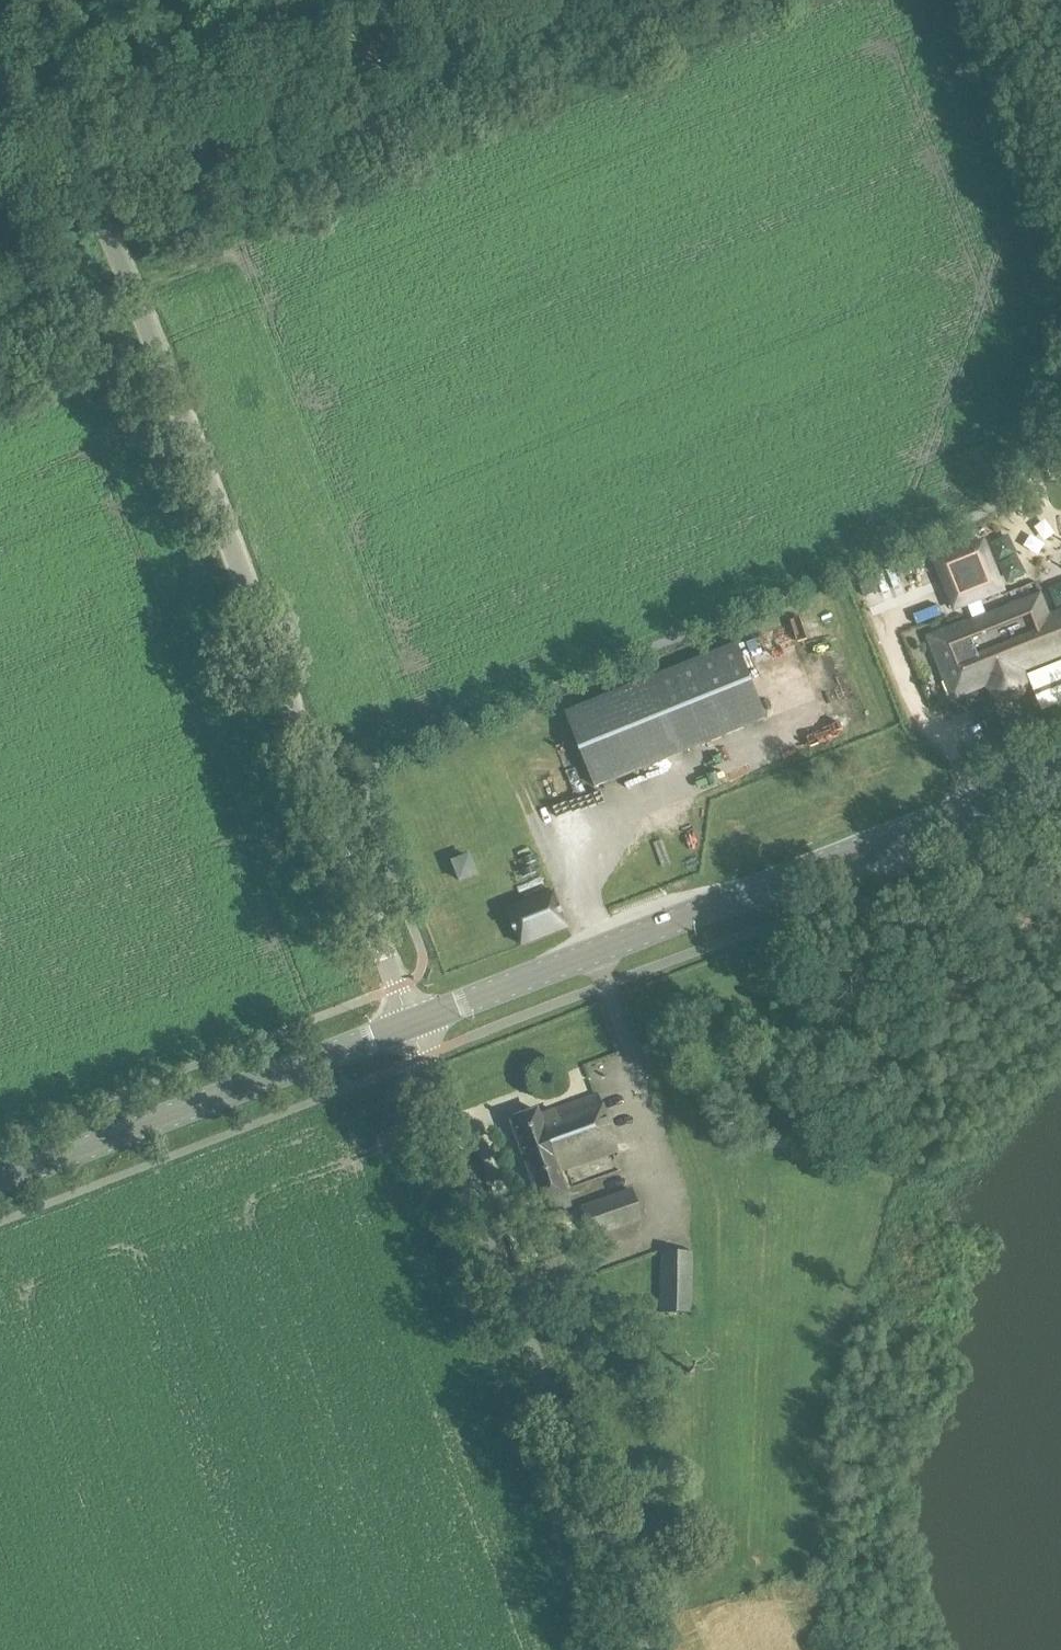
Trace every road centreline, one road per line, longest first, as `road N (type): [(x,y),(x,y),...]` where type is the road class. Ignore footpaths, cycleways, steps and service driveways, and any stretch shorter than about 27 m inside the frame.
road 1 (tertiary): [(396,988),(44,72)]
road 2 (secondary): [(410,1025),(1060,770)]
road 3 (unclassified): [(640,1649),(422,1059)]
road 4 (secondary): [(0,1182),(410,1025)]
road 5 (track): [(251,0),(44,72)]
road 6 (track): [(1060,416),(1030,499),(1024,563)]

